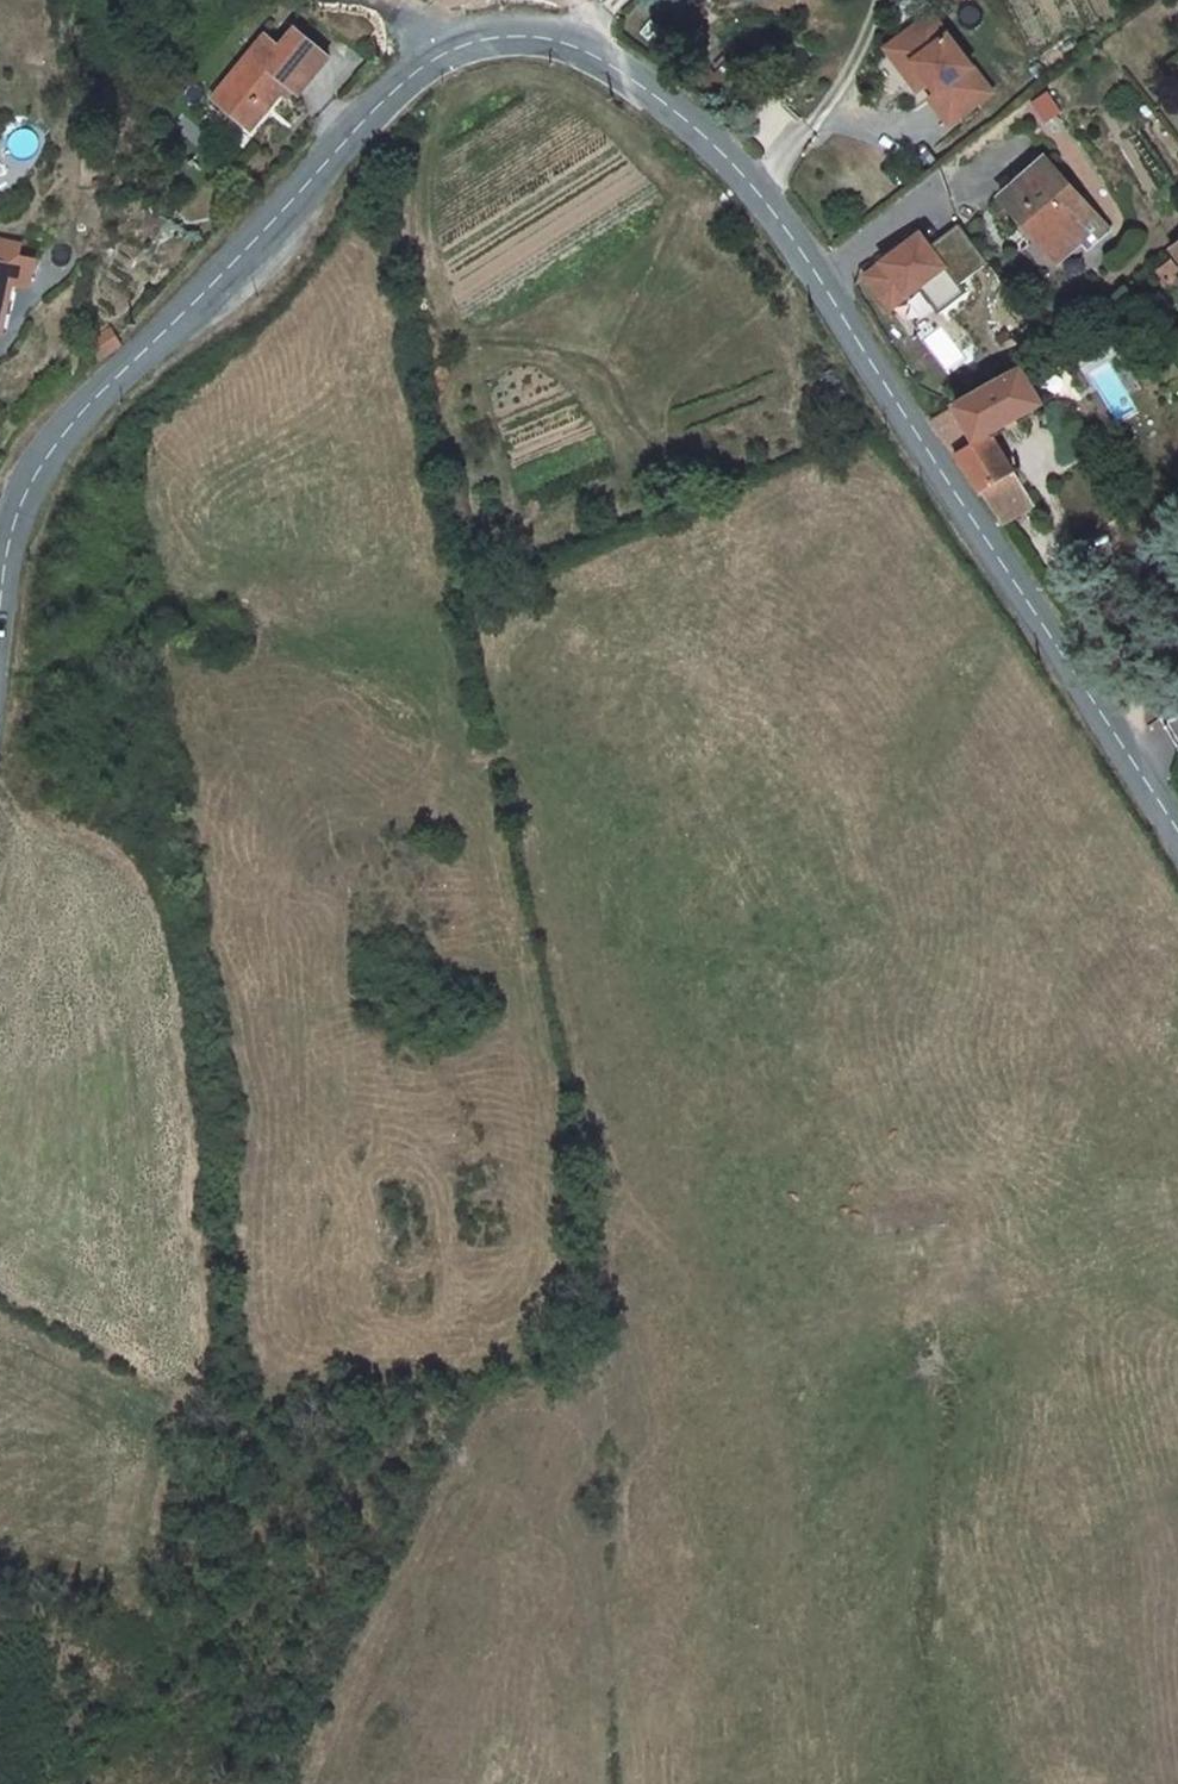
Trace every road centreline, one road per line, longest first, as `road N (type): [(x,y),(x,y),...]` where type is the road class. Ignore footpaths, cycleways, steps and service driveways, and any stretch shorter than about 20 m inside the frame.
road 1 (secondary): [(1177,825),(903,426),(780,227),(700,140),(619,72),(583,50),(532,37),(469,41),(416,66),(342,134),(261,259),(66,423),(32,463),(0,559)]

